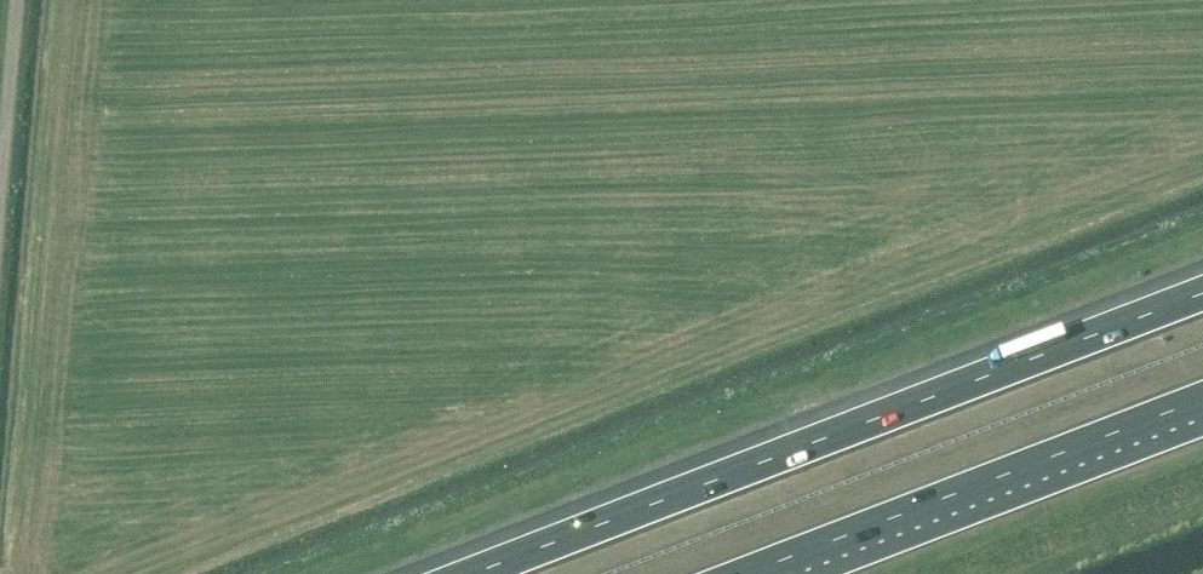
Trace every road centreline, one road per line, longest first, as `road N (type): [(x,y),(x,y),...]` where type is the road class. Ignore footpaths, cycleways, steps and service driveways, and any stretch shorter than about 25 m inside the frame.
road 1 (motorway): [(1202,294),(477,573)]
road 2 (motorway): [(755,573),(1202,402)]
road 3 (unclassified): [(0,189),(15,0)]

